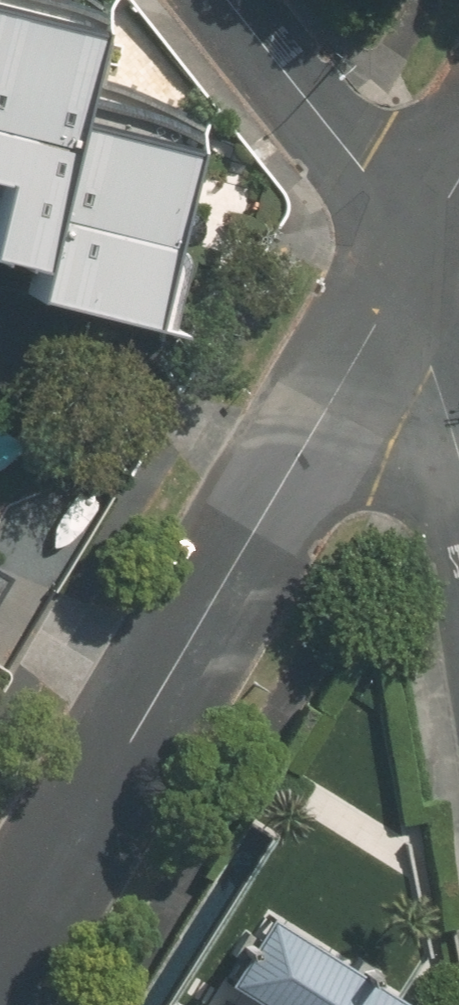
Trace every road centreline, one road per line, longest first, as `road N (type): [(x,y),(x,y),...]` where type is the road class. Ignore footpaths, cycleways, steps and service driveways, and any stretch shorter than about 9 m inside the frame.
road 1 (residential): [(413,258),(0,944)]
road 2 (residential): [(413,258),(218,0)]
road 3 (residential): [(458,517),(413,258)]

